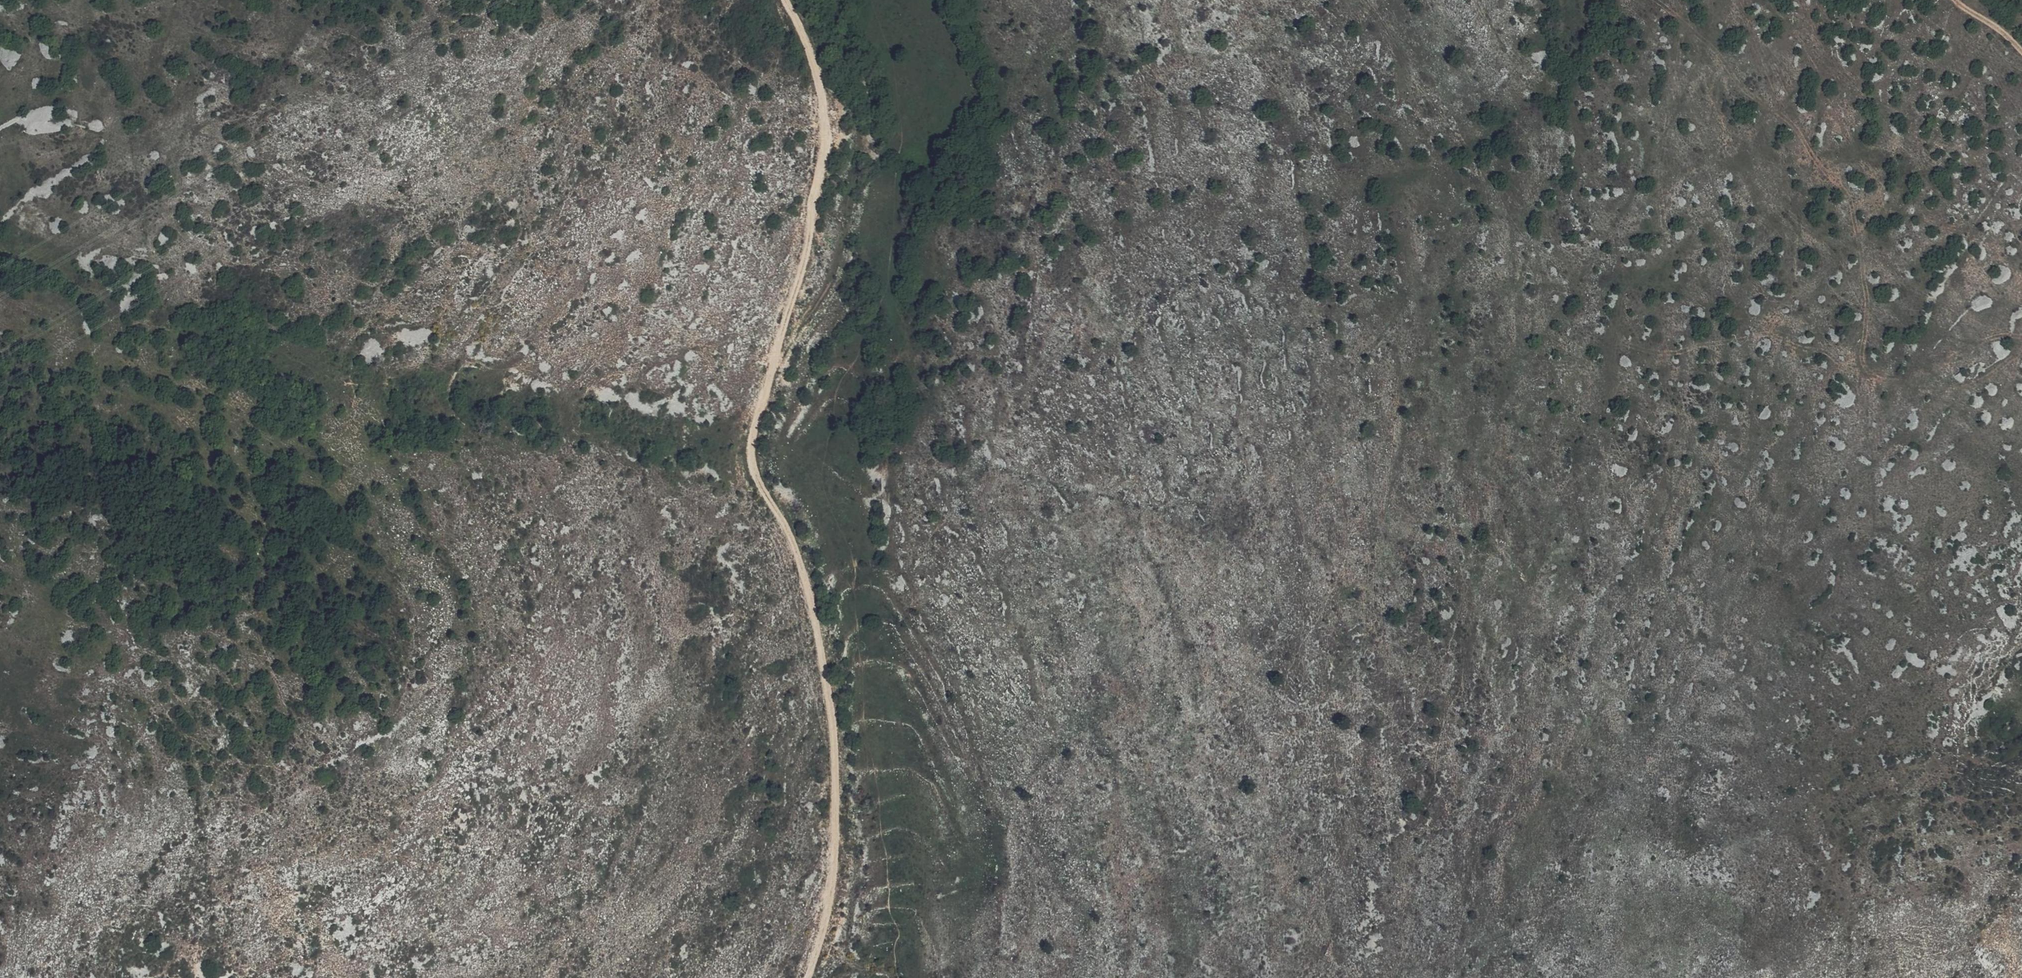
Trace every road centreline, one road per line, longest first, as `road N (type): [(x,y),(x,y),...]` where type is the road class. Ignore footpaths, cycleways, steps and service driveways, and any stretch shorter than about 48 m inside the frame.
road 1 (track): [(787,0),(821,88),(824,154),(808,250),(750,449),(814,610),(832,808),(826,929),(807,977)]
road 2 (track): [(1654,0),(1681,20),(1660,197),(1663,258),(1623,289),(1612,321),(1613,394)]

